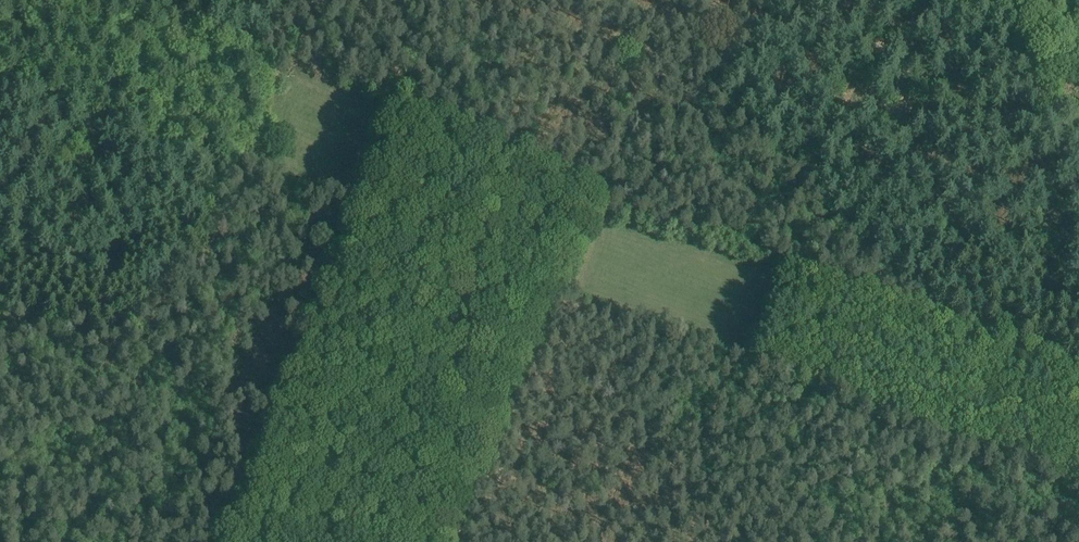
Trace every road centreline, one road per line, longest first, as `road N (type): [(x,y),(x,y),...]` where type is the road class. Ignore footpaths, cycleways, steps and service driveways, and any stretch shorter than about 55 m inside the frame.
road 1 (track): [(219,541),(438,0)]

